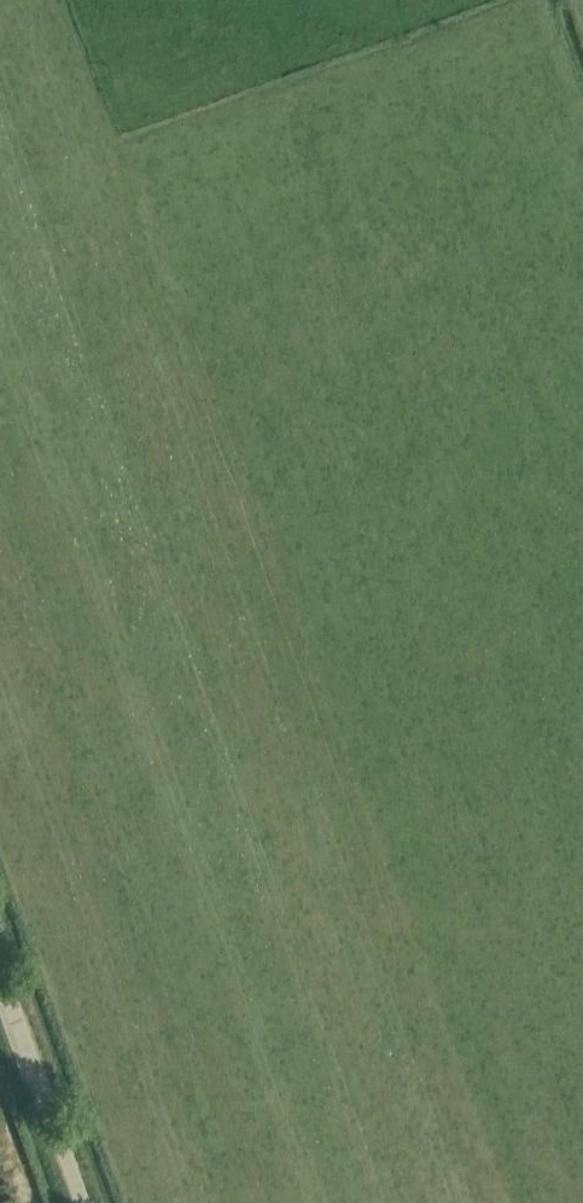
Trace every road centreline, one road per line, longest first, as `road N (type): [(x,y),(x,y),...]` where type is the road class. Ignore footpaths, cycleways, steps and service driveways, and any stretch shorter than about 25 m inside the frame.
road 1 (unclassified): [(0,983),(79,1202)]

